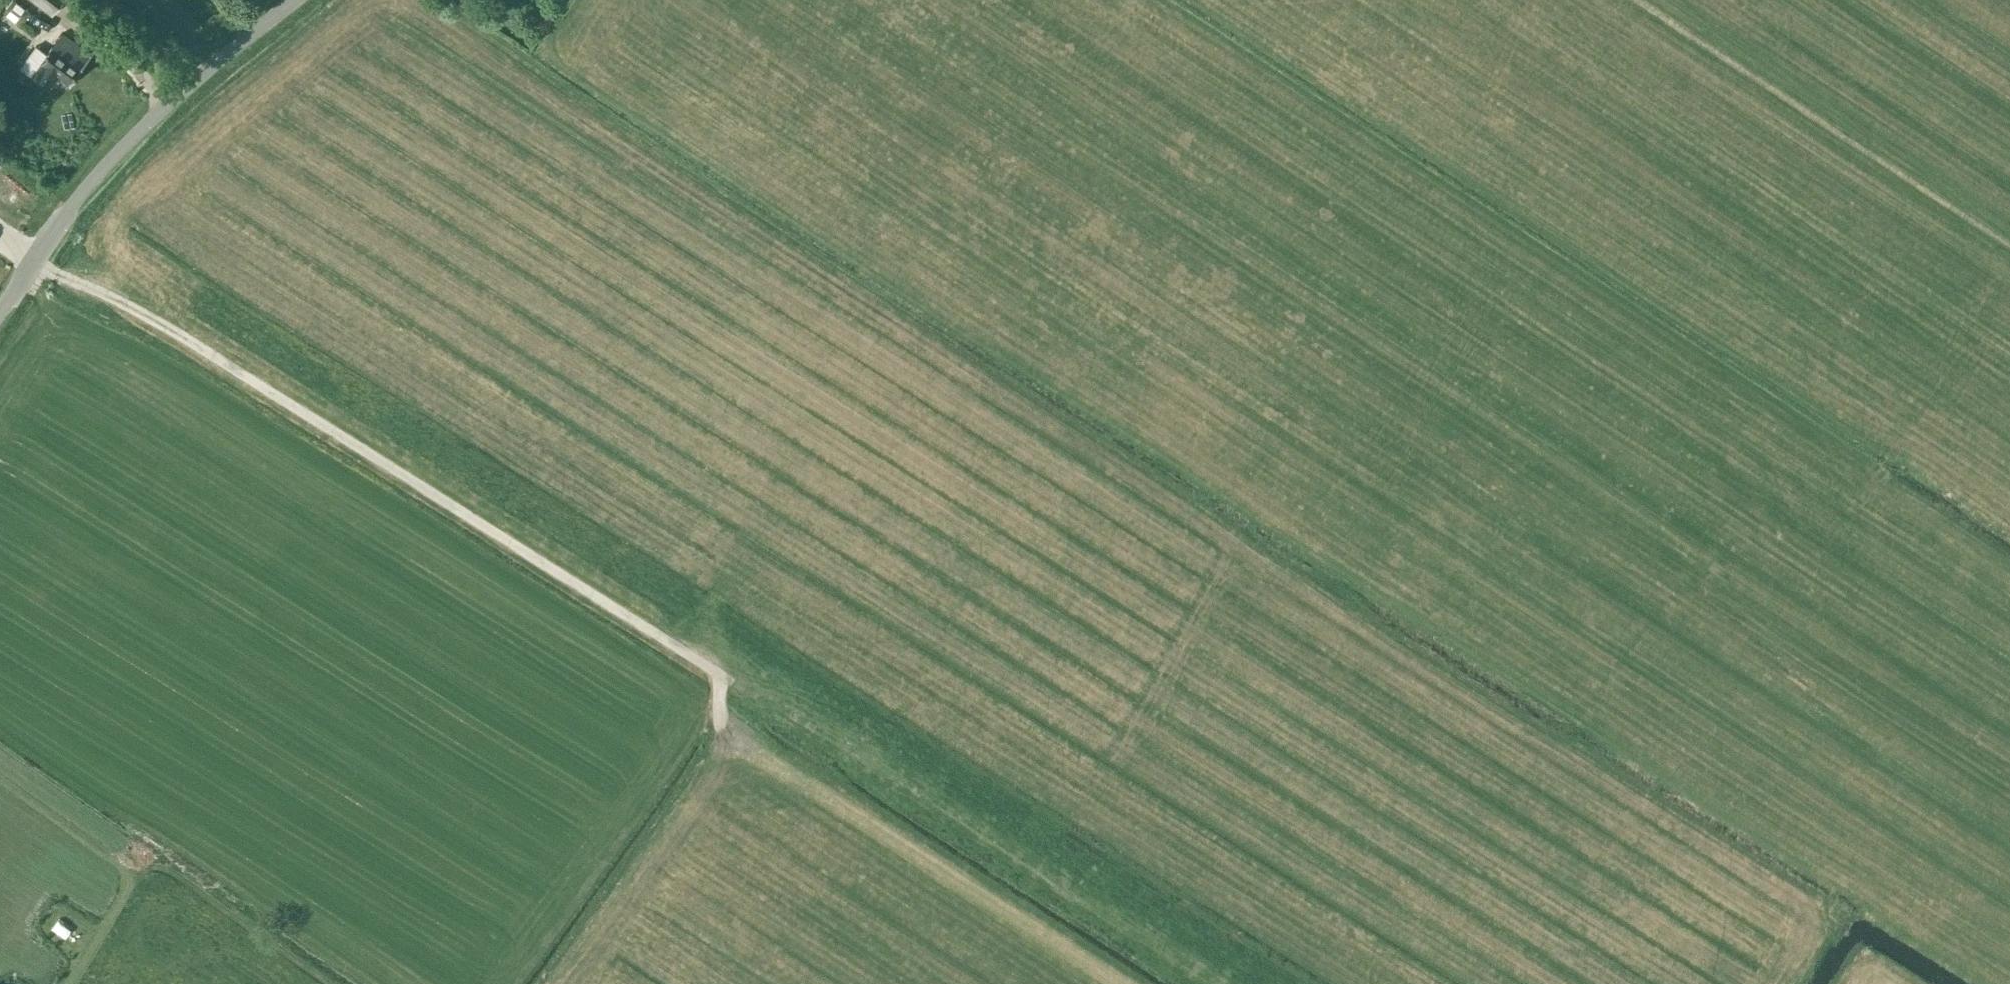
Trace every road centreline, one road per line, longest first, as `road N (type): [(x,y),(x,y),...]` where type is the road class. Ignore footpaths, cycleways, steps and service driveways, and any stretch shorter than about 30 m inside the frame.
road 1 (unclassified): [(0,312),(112,150),(294,0)]

